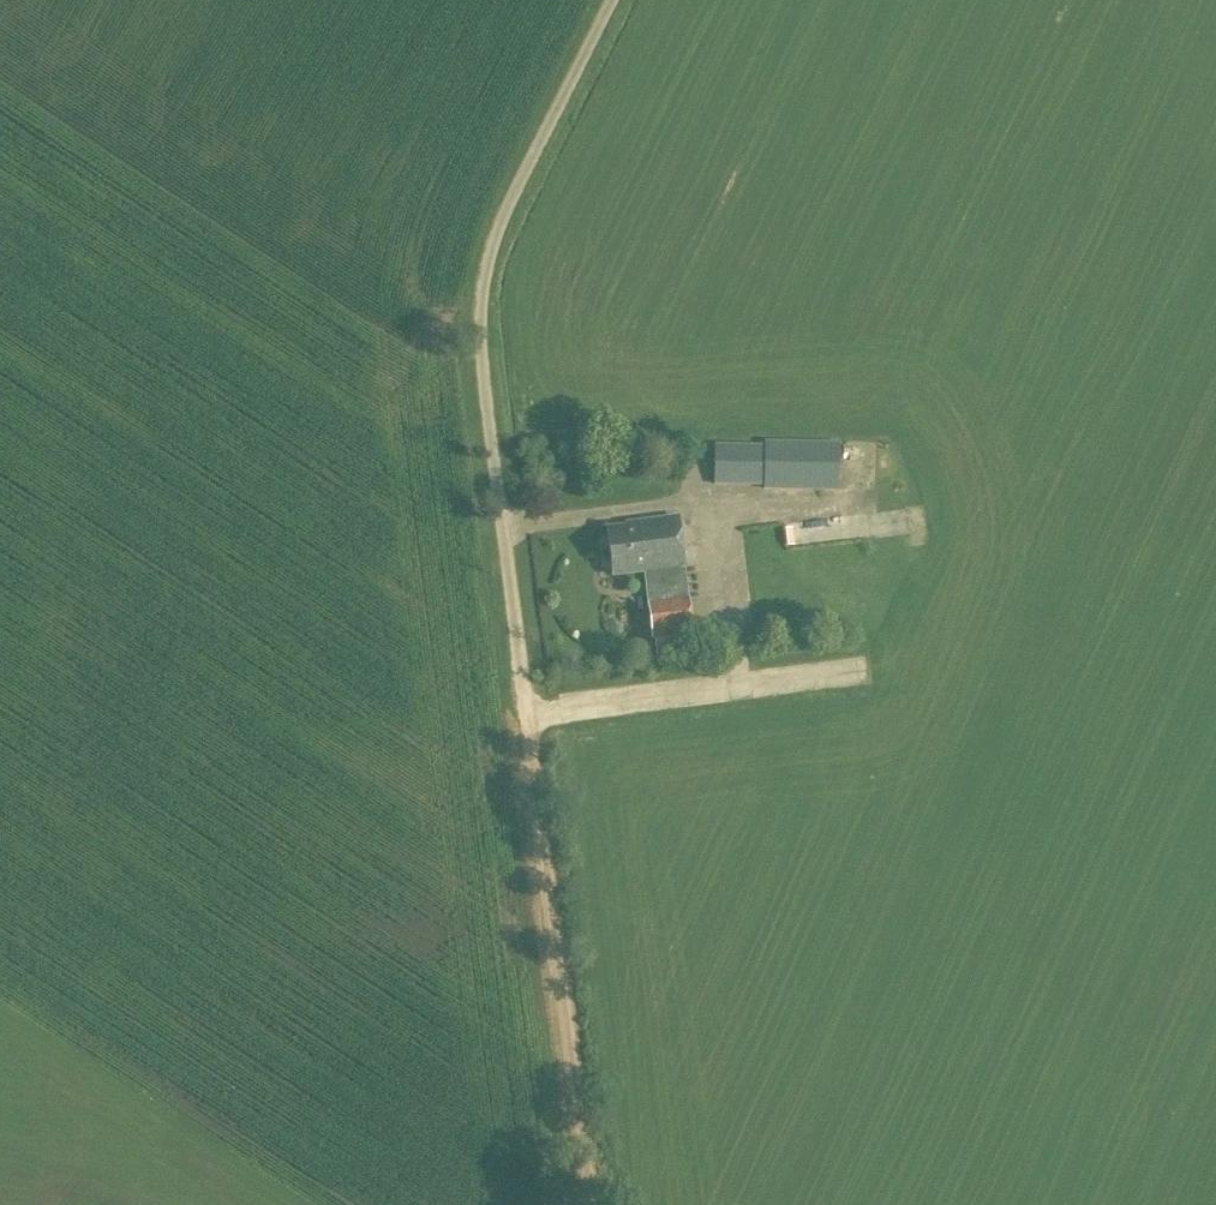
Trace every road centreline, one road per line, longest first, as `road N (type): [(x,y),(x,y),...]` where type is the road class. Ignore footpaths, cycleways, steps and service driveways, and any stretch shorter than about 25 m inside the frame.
road 1 (unclassified): [(585,1204),(482,364),(494,273),(510,230),(620,0)]

